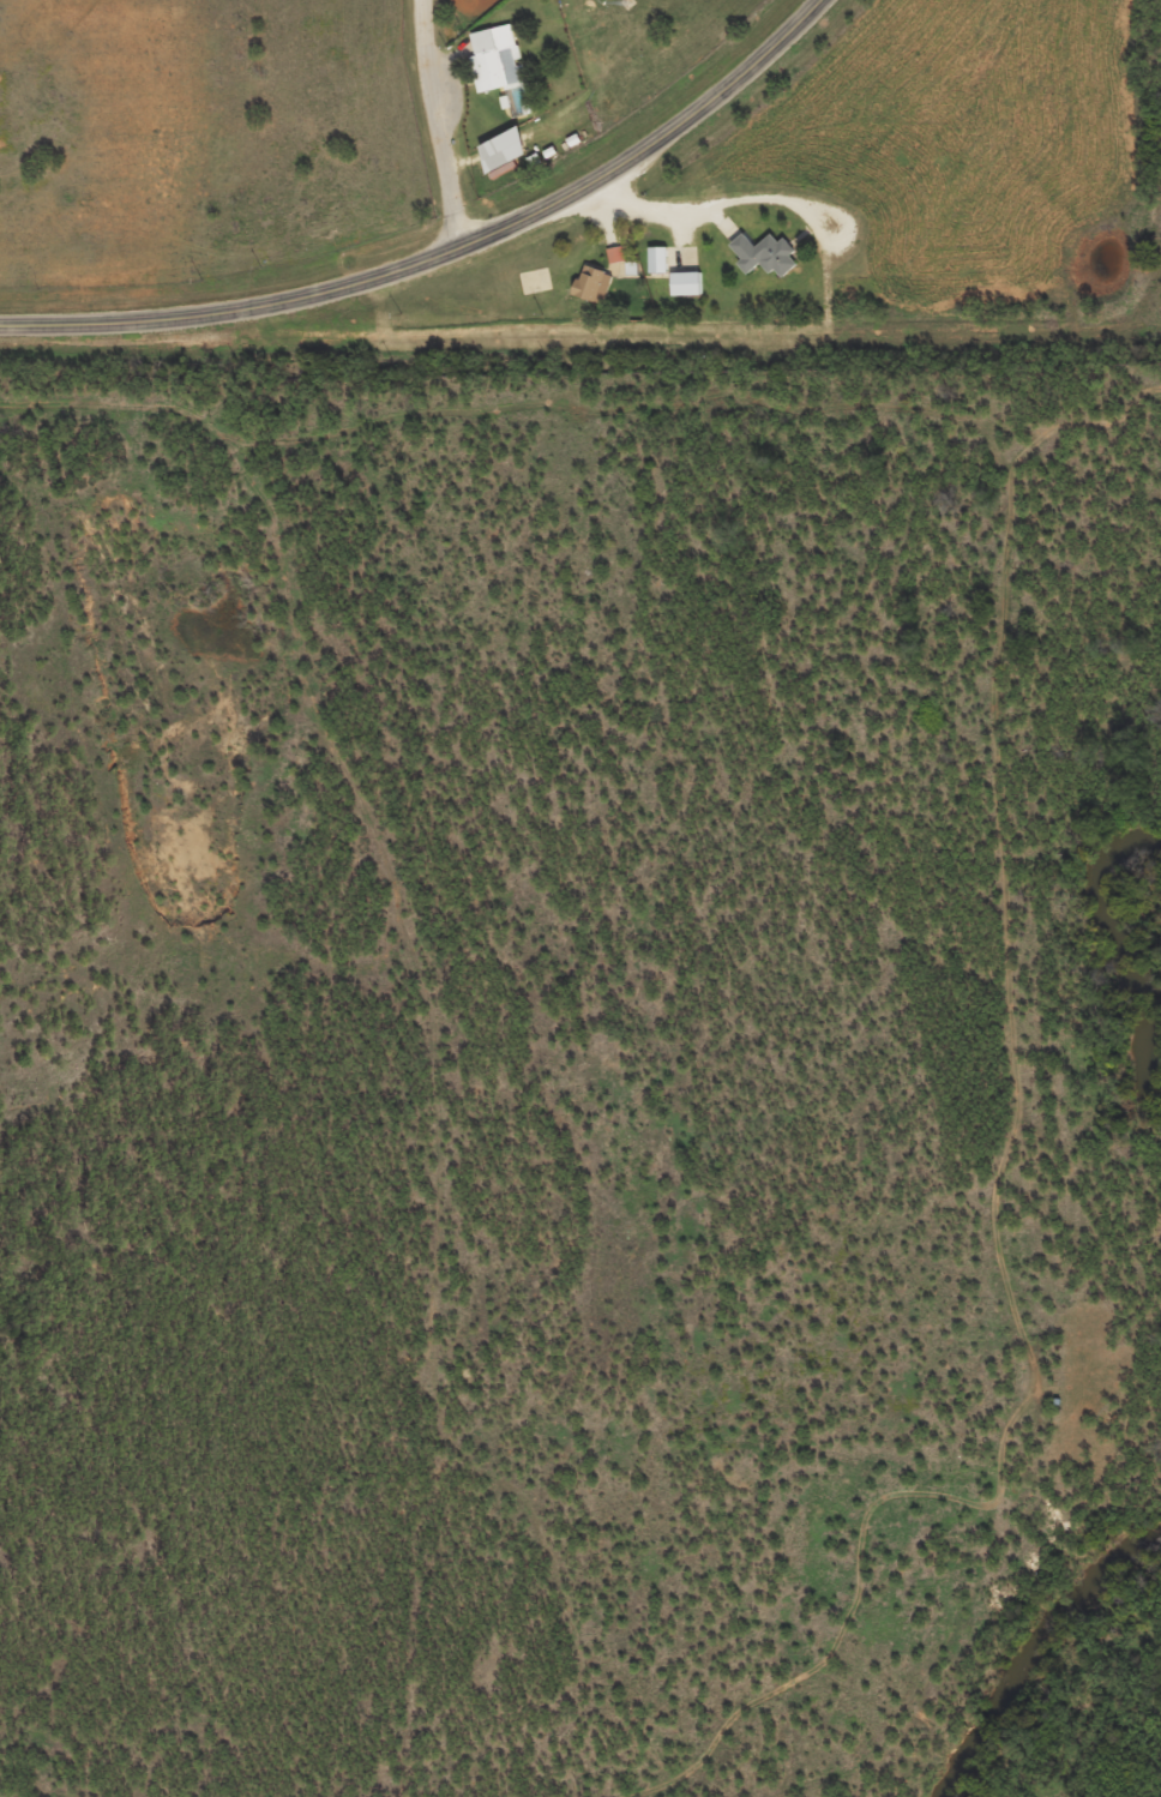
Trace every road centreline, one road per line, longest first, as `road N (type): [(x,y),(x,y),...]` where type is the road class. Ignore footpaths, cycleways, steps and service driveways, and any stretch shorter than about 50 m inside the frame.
road 1 (residential): [(0,332),(235,314),(350,289),(459,250),(616,172),(826,0)]
road 2 (residential): [(0,373),(297,407)]
road 3 (residential): [(459,250),(423,0)]

